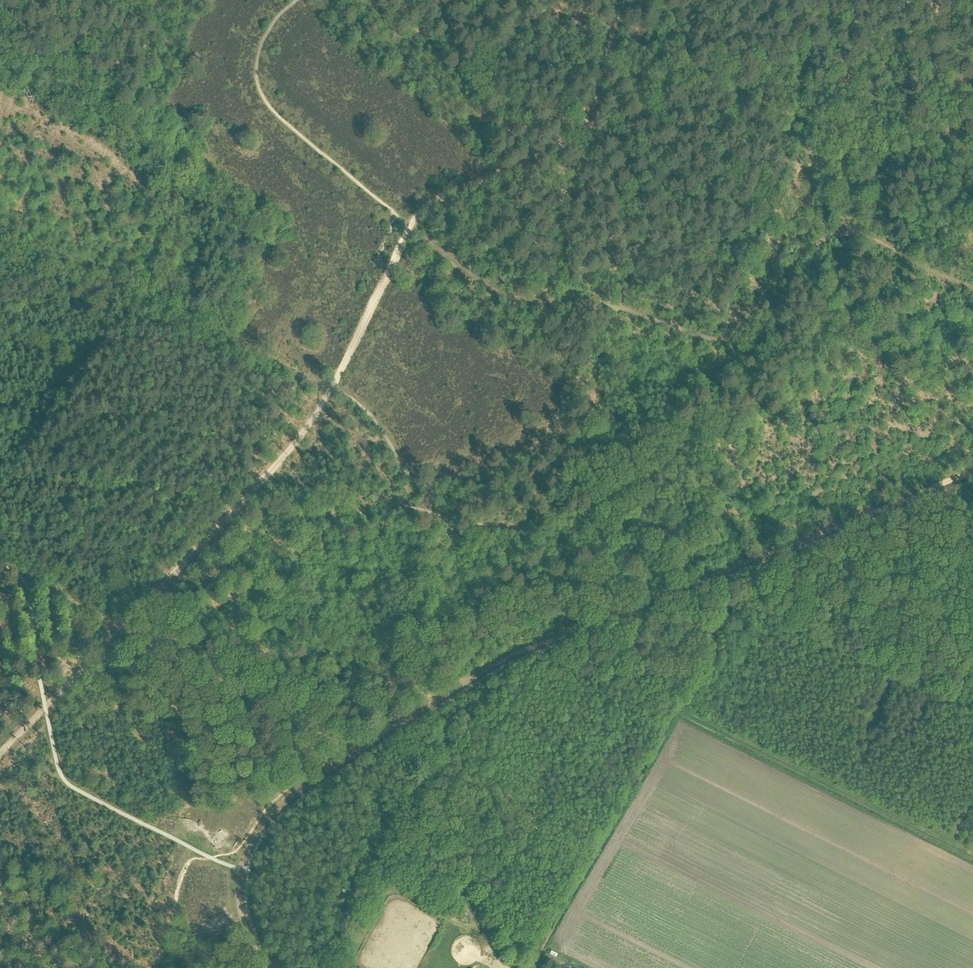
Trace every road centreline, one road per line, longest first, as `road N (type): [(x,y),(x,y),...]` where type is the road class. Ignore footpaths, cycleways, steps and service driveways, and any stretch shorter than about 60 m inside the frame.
road 1 (track): [(972,473),(501,660),(352,755)]
road 2 (track): [(0,216),(333,385)]
road 3 (track): [(410,228),(444,195),(509,174),(579,132),(596,104),(620,0)]
road 4 (track): [(333,385),(303,435),(123,629)]
road 5 (track): [(298,0),(265,34),(260,92),(396,216)]
road 6 (track): [(264,967),(238,901),(243,852),(298,791),(352,755)]
road 7 (track): [(477,920),(497,862),(486,844),(410,783),(363,757)]
road 8 (track): [(117,635),(0,755)]
road 9 (track): [(247,695),(123,629)]
road 10 (track): [(333,385),(389,270)]
road 11 (track): [(158,967),(195,850)]
road 12 (track): [(352,755),(247,695)]

